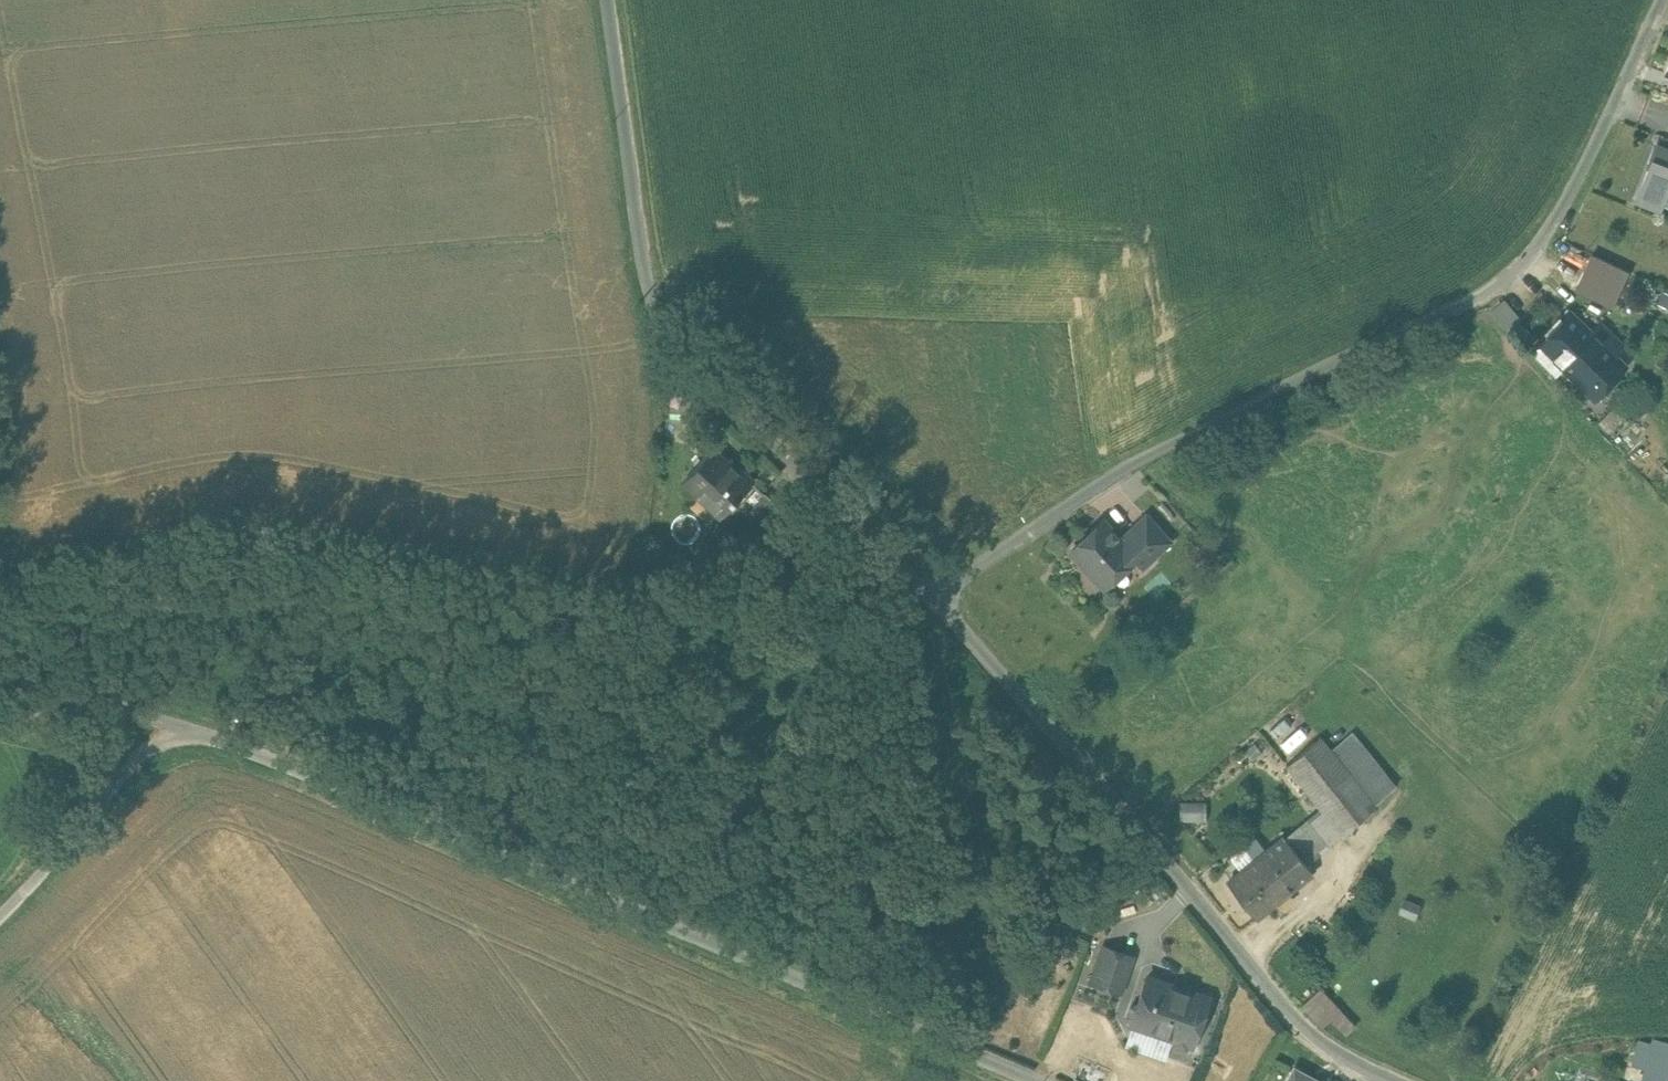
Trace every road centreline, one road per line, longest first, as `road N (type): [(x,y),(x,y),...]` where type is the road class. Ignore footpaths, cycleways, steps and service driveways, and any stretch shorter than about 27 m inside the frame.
road 1 (track): [(1032,1080),(241,742),(0,672)]
road 2 (residential): [(1657,0),(1525,265),(1476,305),(1287,384),(1131,464),(933,597)]
road 3 (unclassified): [(607,0),(651,302),(672,342),(703,386),(933,597)]
road 4 (unclassified): [(933,597),(1314,1040),(1379,1080)]

